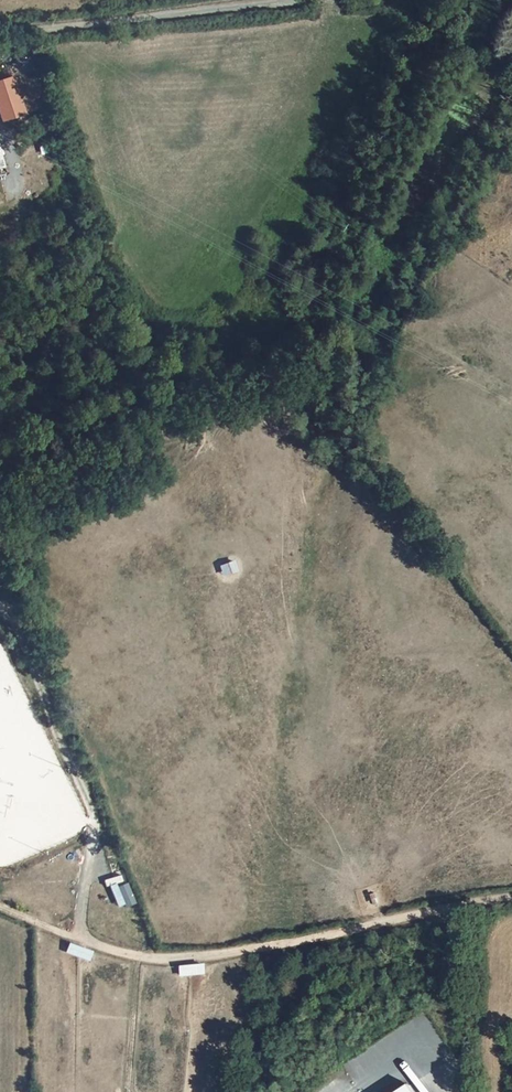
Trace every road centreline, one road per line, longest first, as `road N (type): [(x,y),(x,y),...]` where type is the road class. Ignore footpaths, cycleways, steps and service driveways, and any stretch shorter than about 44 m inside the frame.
road 1 (track): [(0,907),(75,939),(154,958),(253,950),(511,898)]
road 2 (unclassified): [(300,0),(0,30)]

